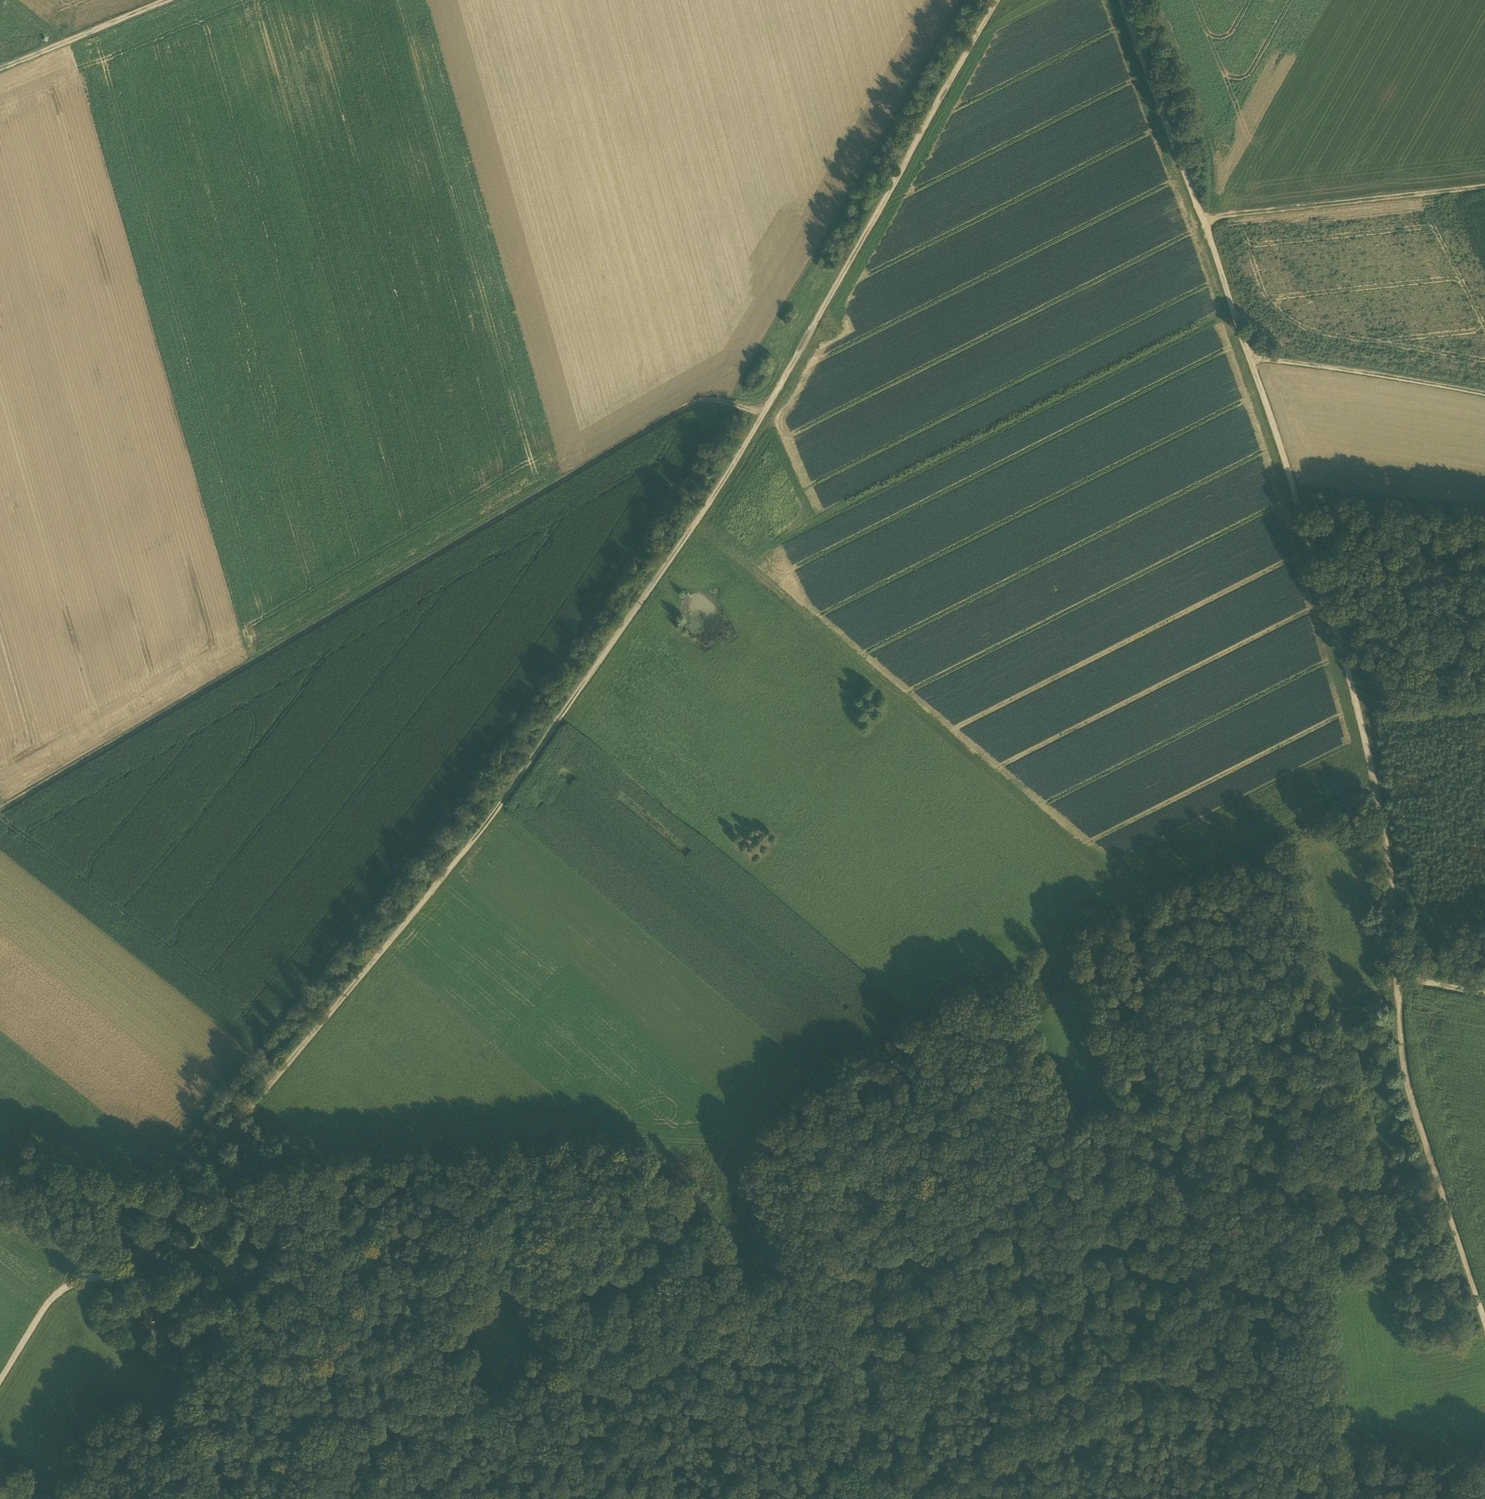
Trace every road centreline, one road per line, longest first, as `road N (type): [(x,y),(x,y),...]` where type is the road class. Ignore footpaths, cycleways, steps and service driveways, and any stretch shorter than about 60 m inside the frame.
road 1 (track): [(1377,783),(920,1010),(743,1142),(358,1152),(314,1146),(262,1099)]
road 2 (track): [(762,411),(471,848),(125,1268)]
road 3 (track): [(1484,1333),(1406,1081),(1378,787),(1245,354)]
road 4 (track): [(0,810),(701,400),(762,411)]
road 5 (track): [(1396,977),(791,1264)]
road 6 (track): [(791,1264),(501,1406),(358,1486)]
road 7 (track): [(994,0),(762,411)]
road 8 (track): [(1245,354),(1121,0)]
road 9 (track): [(1198,220),(1484,186)]
road 10 (track): [(791,1264),(867,1498)]
road 11 (track): [(1245,354),(1484,395)]
road 12 (track): [(183,0),(0,73)]
road 13 (unclassified): [(125,1268),(61,1290),(0,1380)]
road 14 (track): [(791,1264),(743,1142)]

